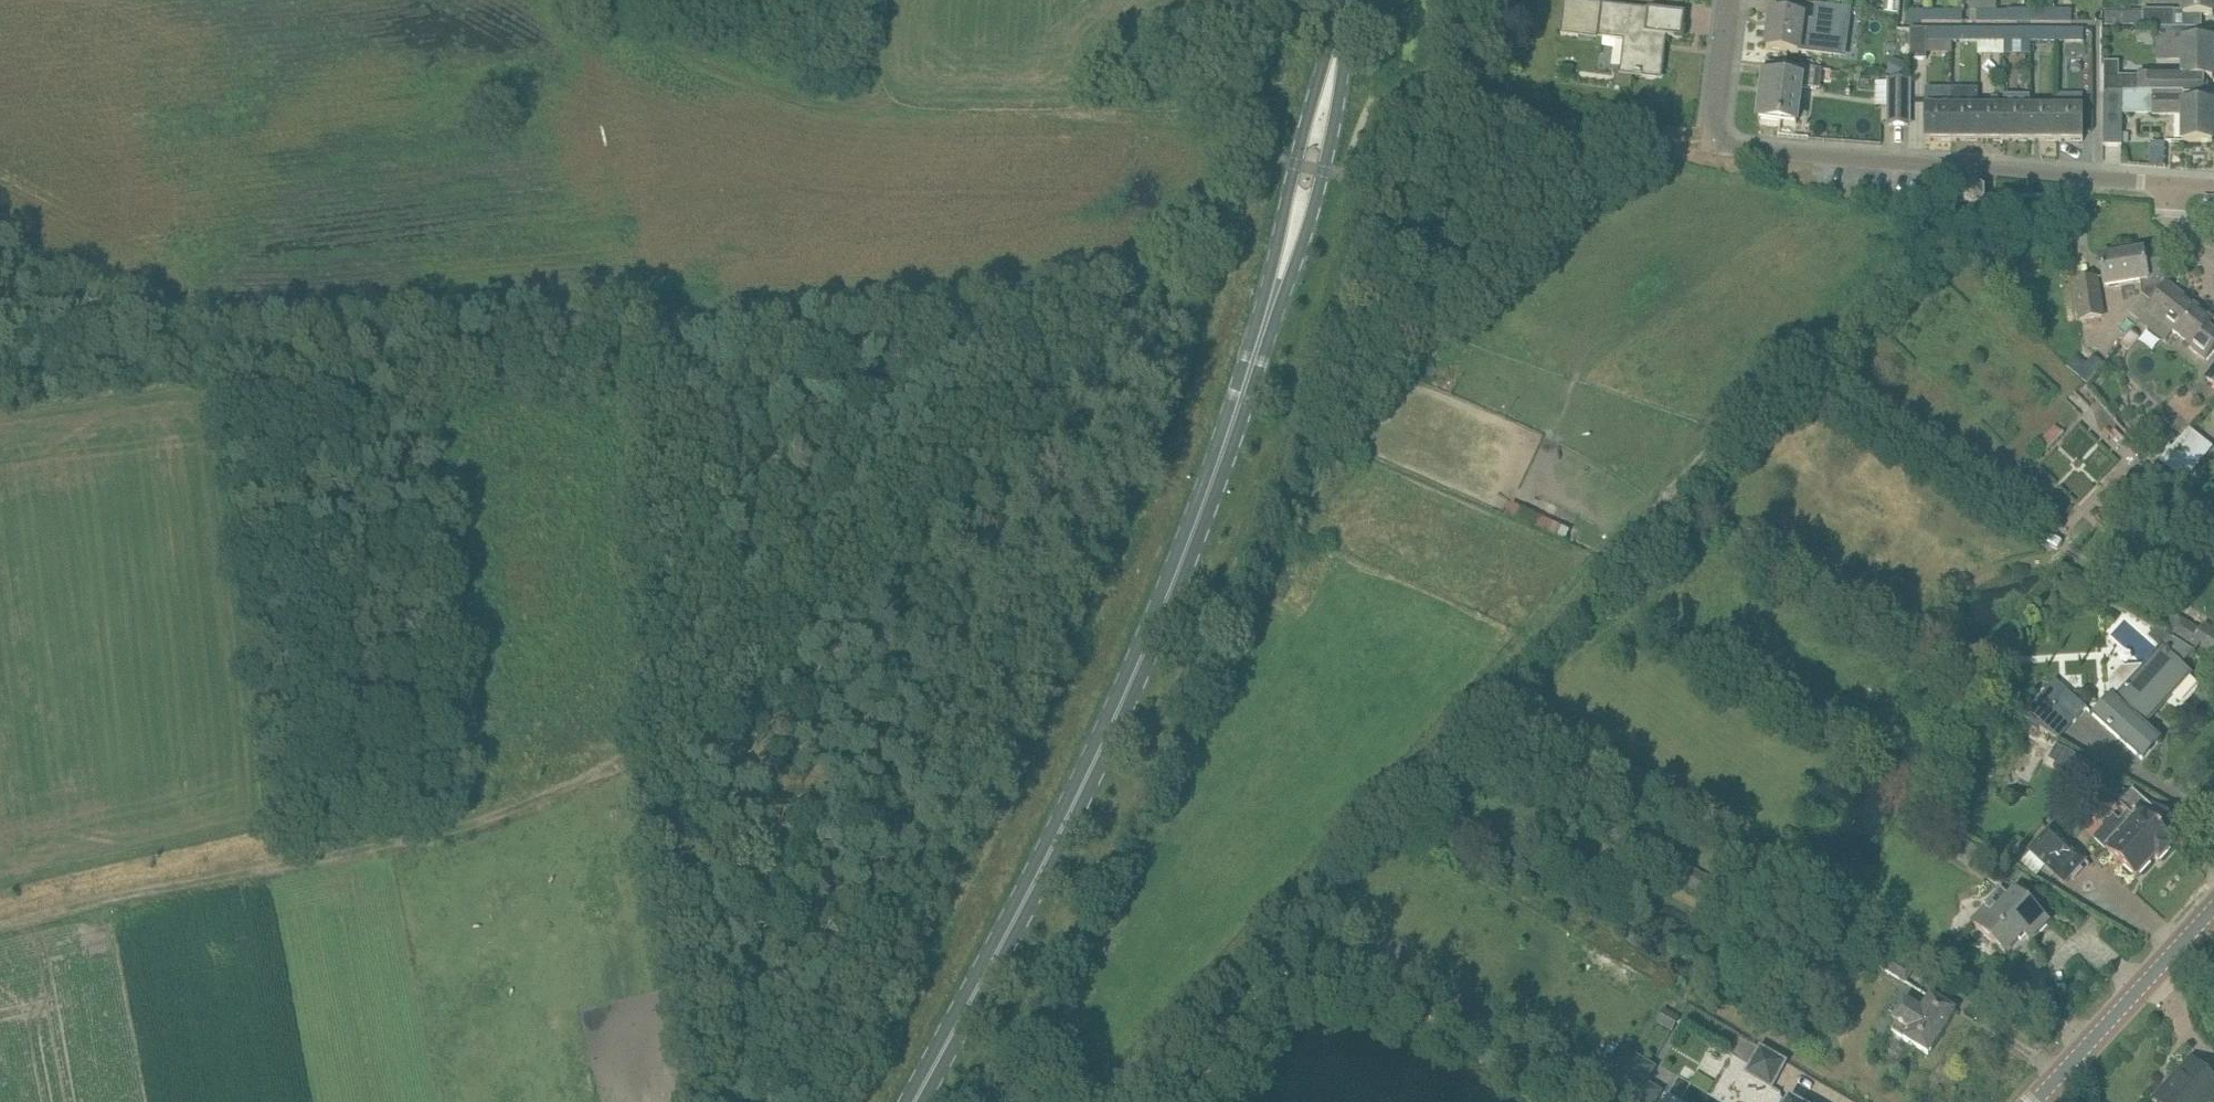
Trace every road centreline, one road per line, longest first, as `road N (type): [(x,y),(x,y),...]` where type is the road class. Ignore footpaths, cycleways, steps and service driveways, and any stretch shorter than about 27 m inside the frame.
road 1 (primary): [(915,1101),(1115,716),(1248,378)]
road 2 (residential): [(2175,184),(1713,145),(1732,0)]
road 3 (primary): [(1248,378),(1325,170),(1352,0)]
road 4 (primary): [(1345,0),(1311,101),(1248,378)]
road 5 (track): [(368,848),(0,922)]
road 6 (tertiary): [(2038,1101),(2213,911)]

